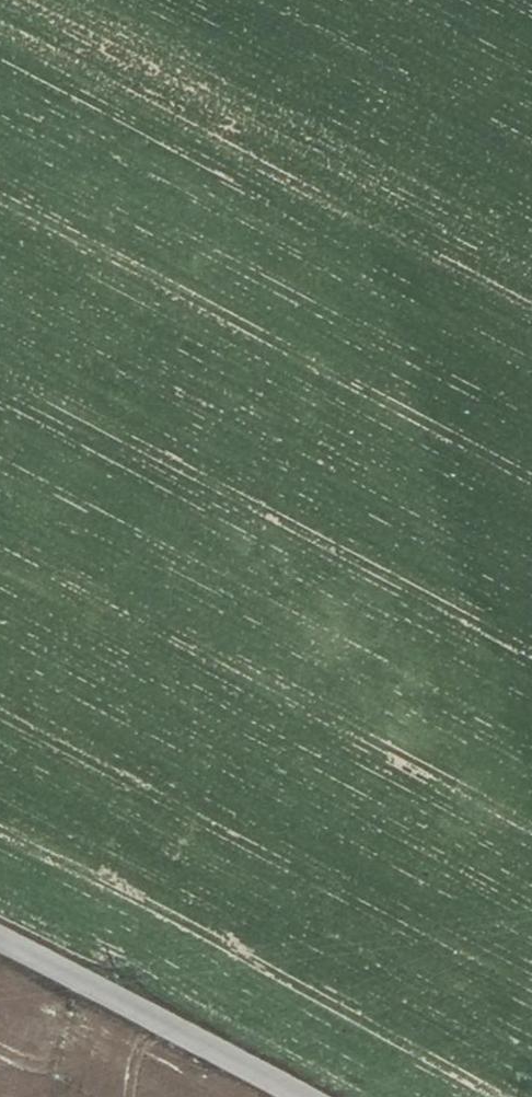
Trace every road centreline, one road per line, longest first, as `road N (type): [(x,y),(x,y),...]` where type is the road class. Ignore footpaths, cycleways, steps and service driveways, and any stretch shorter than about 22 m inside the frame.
road 1 (unclassified): [(0,939),(299,1096)]

